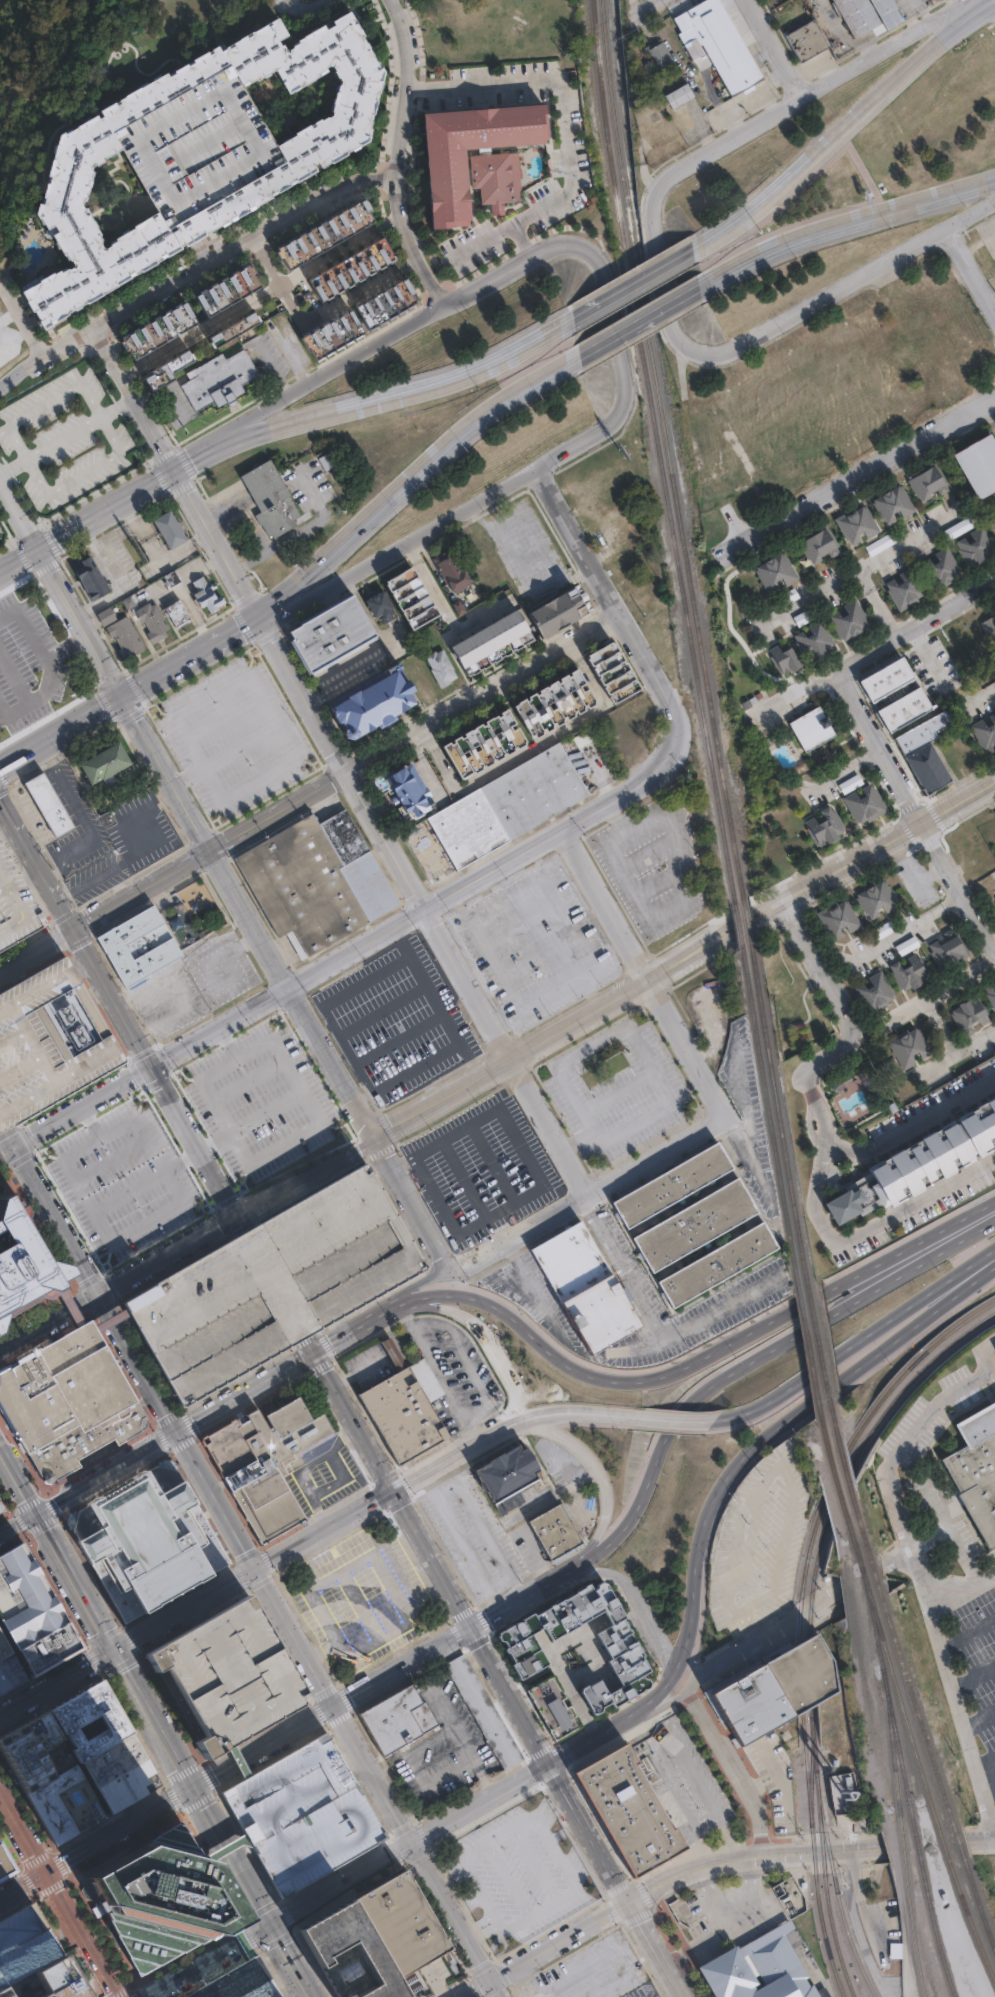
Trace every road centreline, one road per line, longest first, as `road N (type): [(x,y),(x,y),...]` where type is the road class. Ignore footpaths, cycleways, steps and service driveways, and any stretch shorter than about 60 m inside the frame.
road 1 (residential): [(256,615),(587,1194)]
road 2 (motorway): [(983,1213),(662,1374),(615,1379),(576,1368),(481,1300),(440,1296),(397,1309)]
road 3 (residential): [(74,926),(621,614)]
road 4 (motorway): [(641,1711),(672,1686),(685,1661),(721,1484),(770,1433),(968,1278)]
road 5 (motorway): [(979,1227),(688,1400),(668,1423),(631,1528),(574,1569)]
road 6 (secondary): [(115,1651),(523,1419)]
road 7 (secondary): [(374,1136),(780,901)]
road 8 (residential): [(675,740),(638,789),(289,988)]
road 9 (residential): [(0,395),(336,186),(392,179)]
road 10 (residential): [(537,471),(616,421),(623,374),(606,274),(590,253),(563,244),(443,304)]
road 11 (primary): [(256,615),(499,411),(588,359)]
road 12 (primary): [(994,0),(774,205),(697,255)]
road 13 (primary): [(577,325),(497,364),(216,451)]
road 14 (residential): [(993,0),(663,188)]
road 15 (residential): [(560,830),(724,1120)]
road 16 (residential): [(716,558),(994,397)]
road 17 (residential): [(443,304),(399,221),(392,179),(407,62),(390,0)]
road 18 (residential): [(844,678),(994,957)]
road 19 (tertiary): [(192,1788),(36,1513)]
road 20 (residential): [(256,615),(372,564),(537,471)]
road 21 (tertiary): [(178,1432),(334,1706)]
road 22 (tertiary): [(469,1629),(317,1353)]
road 23 (residential): [(723,354),(754,346),(994,200)]
road 24 (residential): [(724,1120),(452,1268)]
road 25 (secondary): [(147,1996),(412,1844)]
road 26 (primary): [(717,290),(821,237),(994,177)]
road 27 (motorway): [(724,1419),(773,1401),(968,1278)]
road 28 (residential): [(0,1349),(237,1213)]
road 29 (residential): [(443,304),(216,451)]
road 30 (residential): [(768,718),(994,594)]
road 31 (secondary): [(780,901),(994,782)]
road 32 (tertiary): [(314,1996),(192,1788)]
road 33 (residential): [(490,1982),(697,1867)]
road 34 (residential): [(0,1793),(116,1996)]
road 35 (secondary): [(641,1711),(662,1689),(668,1668),(646,1604),(619,1573),(574,1569)]
road 36 (secondary): [(523,1419),(553,1426),(580,1445),(605,1484),(607,1512),(574,1569)]
road 37 (residential): [(663,188),(658,212),(679,328),(700,352),(723,354)]
road 38 (residential): [(523,1419),(504,1359),(466,1311),(397,1309)]
road 39 (residential): [(697,1867),(887,1847)]
road 40 (residential): [(686,1690),(756,1804),(765,1854)]
road 41 (residential): [(121,697),(209,849)]
road 42 (tertiary): [(11,1145),(98,1292)]
road 43 (residential): [(374,1136),(289,988)]
road 44 (secondary): [(192,1788),(44,1873)]
road 45 (tertiary): [(237,1213),(153,1065)]
road 46 (residential): [(121,697),(43,549)]
road 47 (residential): [(174,470),(256,615)]
road 48 (residential): [(537,471),(621,614)]
road 49 (secondary): [(178,1432),(36,1513)]
road 50 (residential): [(153,1065),(11,1145)]
road 51 (tertiary): [(98,1292),(178,1432)]
road 52 (residential): [(289,988),(209,849)]
road 53 (secondary): [(317,1353),(178,1432)]
road 54 (tertiary): [(153,1065),(74,926)]
road 55 (residential): [(174,470),(98,330)]
road 56 (residential): [(407,544),(459,629),(512,603)]
road 57 (tertiary): [(412,1844),(490,1982)]
road 58 (tertiary): [(334,1706),(412,1844)]
road 59 (primary): [(121,697),(256,615)]
road 60 (tertiary): [(626,1902),(548,1765)]
road 61 (tertiary): [(548,1765),(469,1629)]
road 62 (secondary): [(412,1844),(548,1765)]
road 63 (residential): [(237,1213),(374,1136)]
road 64 (residential): [(289,988),(153,1065)]
road 65 (secondary): [(469,1629),(334,1706)]
road 66 (residential): [(452,1268),(374,1136)]
road 67 (primary): [(174,470),(43,549)]
road 68 (tertiary): [(74,926),(0,796)]
road 69 (primary): [(588,359),(717,290)]
road 70 (primary): [(0,770),(121,697)]
road 71 (primary): [(697,255),(577,325)]
road 72 (residential): [(621,614),(672,714),(675,740)]
road 73 (secondary): [(0,1716),(115,1651)]
road 74 (residential): [(882,1025),(994,960)]
road 75 (tertiary): [(307,1334),(245,1227)]
road 76 (secondary): [(574,1569),(469,1629)]

